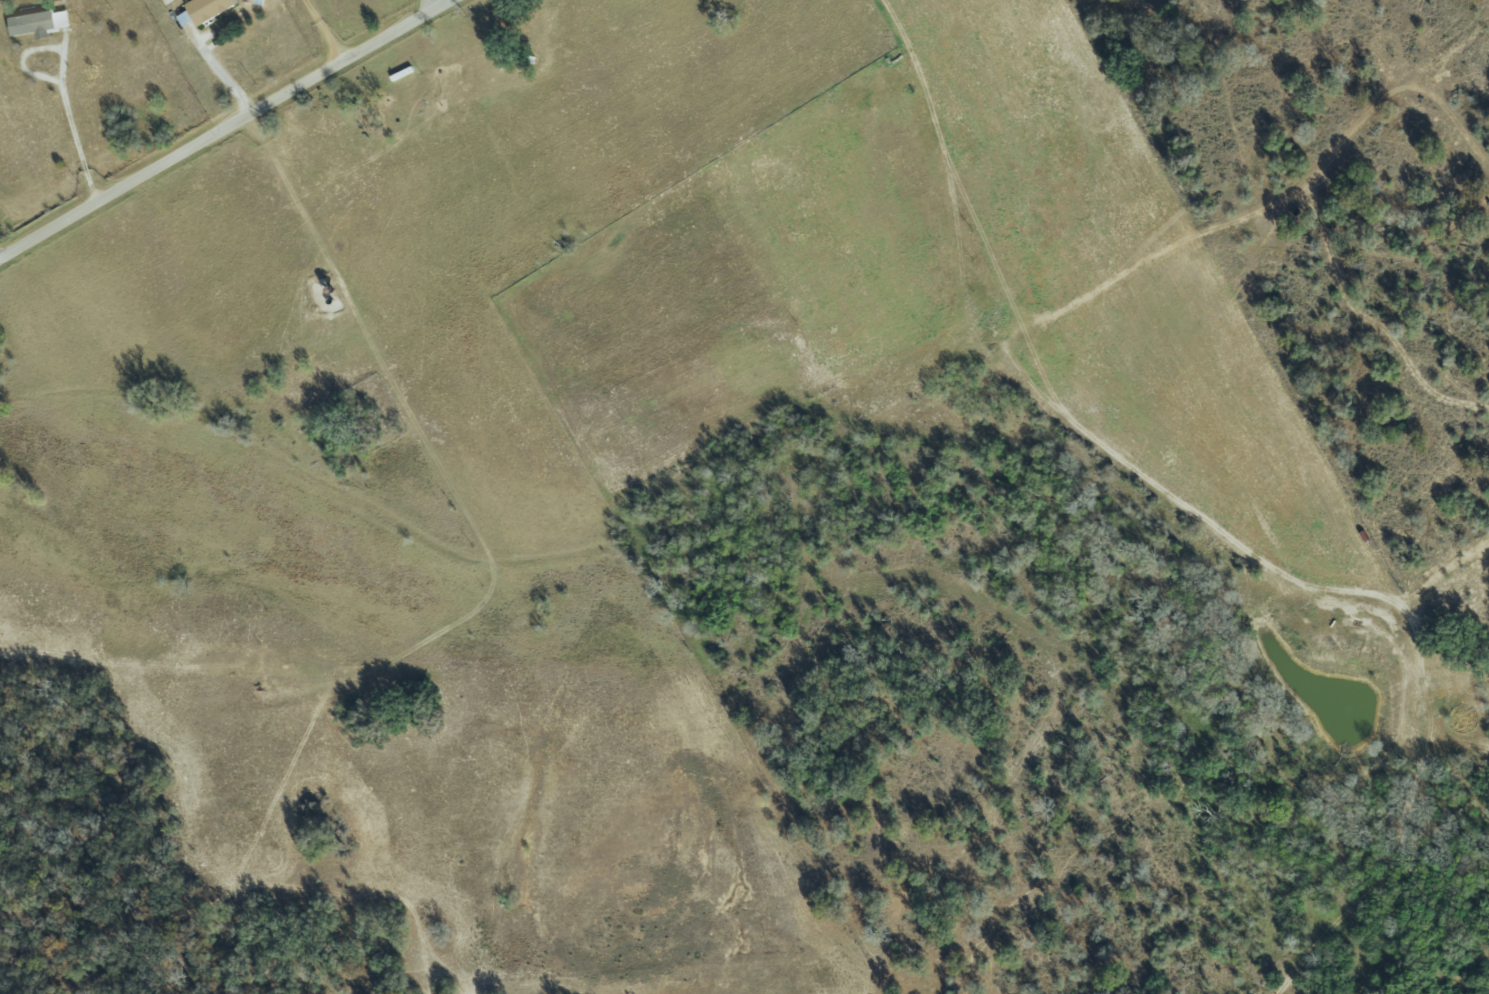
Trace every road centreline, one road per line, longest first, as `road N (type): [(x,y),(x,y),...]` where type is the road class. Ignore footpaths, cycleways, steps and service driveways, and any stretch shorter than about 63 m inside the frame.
road 1 (residential): [(0,256),(461,0)]

